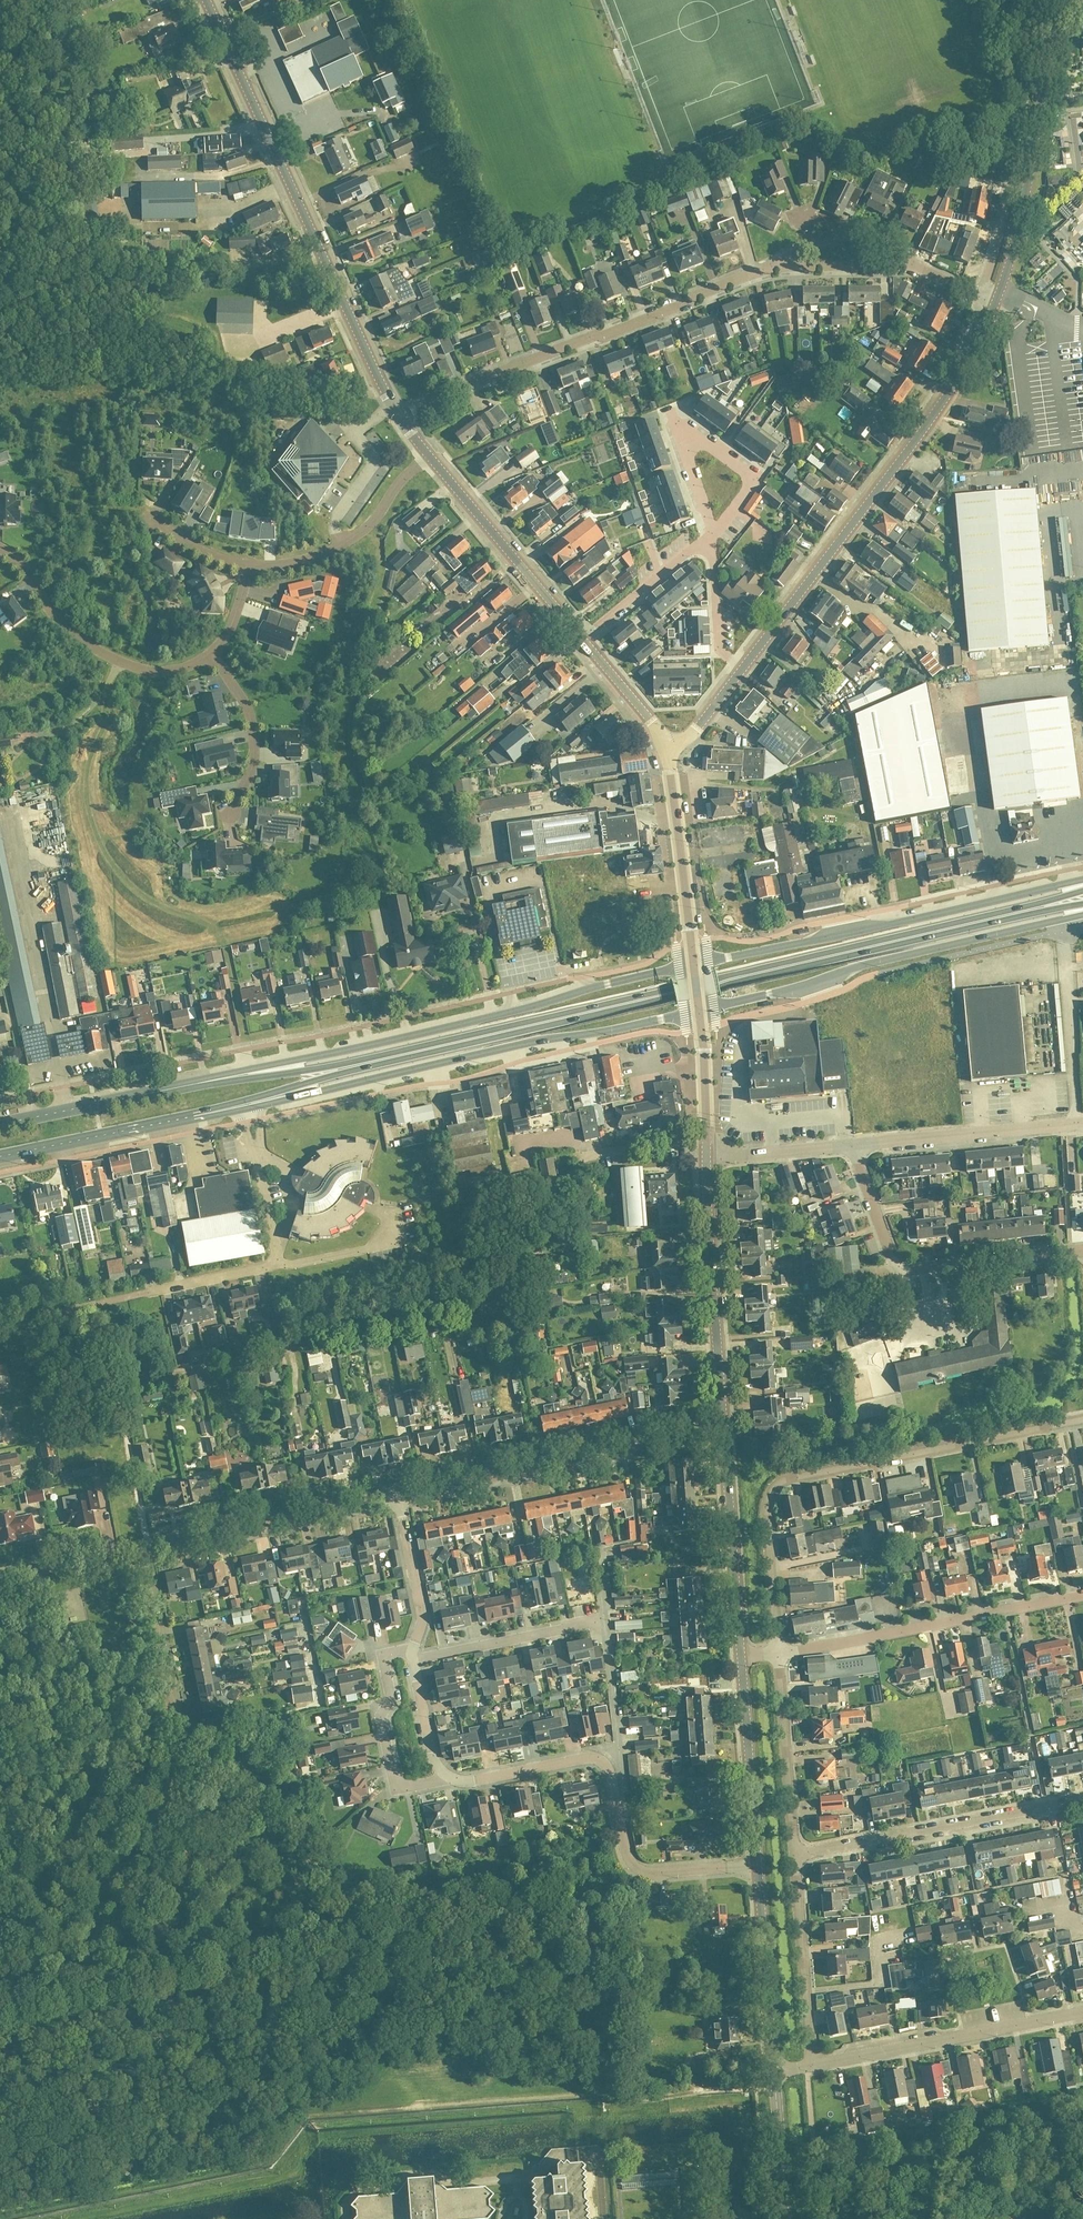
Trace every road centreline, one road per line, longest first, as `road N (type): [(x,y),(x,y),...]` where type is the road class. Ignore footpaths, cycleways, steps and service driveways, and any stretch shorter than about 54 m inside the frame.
road 1 (primary): [(351,1067),(1034,910)]
road 2 (track): [(592,1890),(0,2012)]
road 3 (residential): [(147,1549),(117,1393),(123,1383),(507,1301)]
road 4 (residential): [(778,1654),(767,1515),(782,1486),(1082,1421)]
road 5 (secondary): [(248,1110),(699,1012)]
road 6 (secondary): [(400,418),(206,0)]
road 7 (secondary): [(694,966),(247,1071)]
road 8 (track): [(117,662),(85,781),(93,824),(111,862),(145,897),(219,935),(244,1049)]
road 9 (tertiary): [(741,672),(932,422),(995,307)]
road 10 (residential): [(305,1629),(320,1708),(178,1734),(147,1549)]
road 11 (residential): [(400,418),(775,267)]
road 12 (secondary): [(1082,883),(694,966)]
road 13 (secondary): [(699,1012),(1082,917)]
road 14 (residential): [(398,1497),(725,1433)]
road 15 (residential): [(1082,1254),(898,1270),(857,1147)]
road 16 (tertiary): [(995,307),(1030,198),(1057,0)]
road 17 (residential): [(778,1654),(1082,1597)]
road 18 (residential): [(706,1137),(582,1156),(560,1201),(535,1226),(533,1291),(507,1301)]
road 19 (residential): [(794,1859),(1082,1800)]
road 20 (residential): [(811,2067),(1082,2014)]
road 21 (tertiary): [(725,1433),(706,1159)]
road 22 (residential): [(210,652),(168,672),(117,662),(58,622),(0,548)]
road 23 (residential): [(147,1549),(398,1497)]
road 24 (secondary): [(581,637),(428,456)]
road 25 (residential): [(857,1147),(1082,1125)]
road 26 (tertiary): [(742,1658),(725,1433)]
road 27 (residential): [(428,456),(355,538),(297,562),(249,565)]
road 28 (residential): [(758,1865),(637,1870),(613,1783)]
road 29 (tertiary): [(773,2075),(758,1865)]
road 30 (secondary): [(694,966),(668,758)]
road 31 (residential): [(811,2067),(794,1859)]
road 32 (tertiary): [(758,1865),(742,1658)]
road 33 (residential): [(794,1859),(778,1654)]
road 34 (residential): [(413,1655),(392,1656),(385,1665),(392,1700),(381,1717),(397,1784),(444,1781)]
road 35 (residential): [(608,1634),(585,1625),(413,1655)]
road 36 (primary): [(0,1159),(193,1117)]
road 37 (residential): [(613,1783),(606,1763),(587,1759),(444,1781)]
road 38 (primary): [(197,1084),(32,1119)]
road 39 (residential): [(581,637),(713,534)]
road 40 (primary): [(193,1117),(351,1067)]
road 41 (residential): [(232,798),(250,771),(253,727),(210,652)]
road 42 (residential): [(413,1655),(424,1620),(398,1497)]
road 43 (residential): [(713,534),(754,482),(685,430),(677,433)]
road 44 (residential): [(248,1110),(278,1267)]
road 45 (primary): [(351,1067),(197,1084)]
road 46 (residential): [(613,1783),(621,1771),(608,1634)]
road 47 (residential): [(706,1159),(857,1147)]
road 48 (secondary): [(668,758),(650,720),(581,637)]
road 49 (residential): [(0,1578),(147,1549)]
road 50 (residential): [(713,534),(719,654),(741,672)]
road 51 (tertiary): [(786,2218),(773,2075)]
road 52 (residential): [(775,267),(916,269)]
road 53 (residential): [(444,1781),(413,1655)]
road 54 (residential): [(278,1267),(153,1294)]
road 55 (tertiary): [(706,1137),(699,1012)]
road 56 (residential): [(400,1243),(278,1267)]

